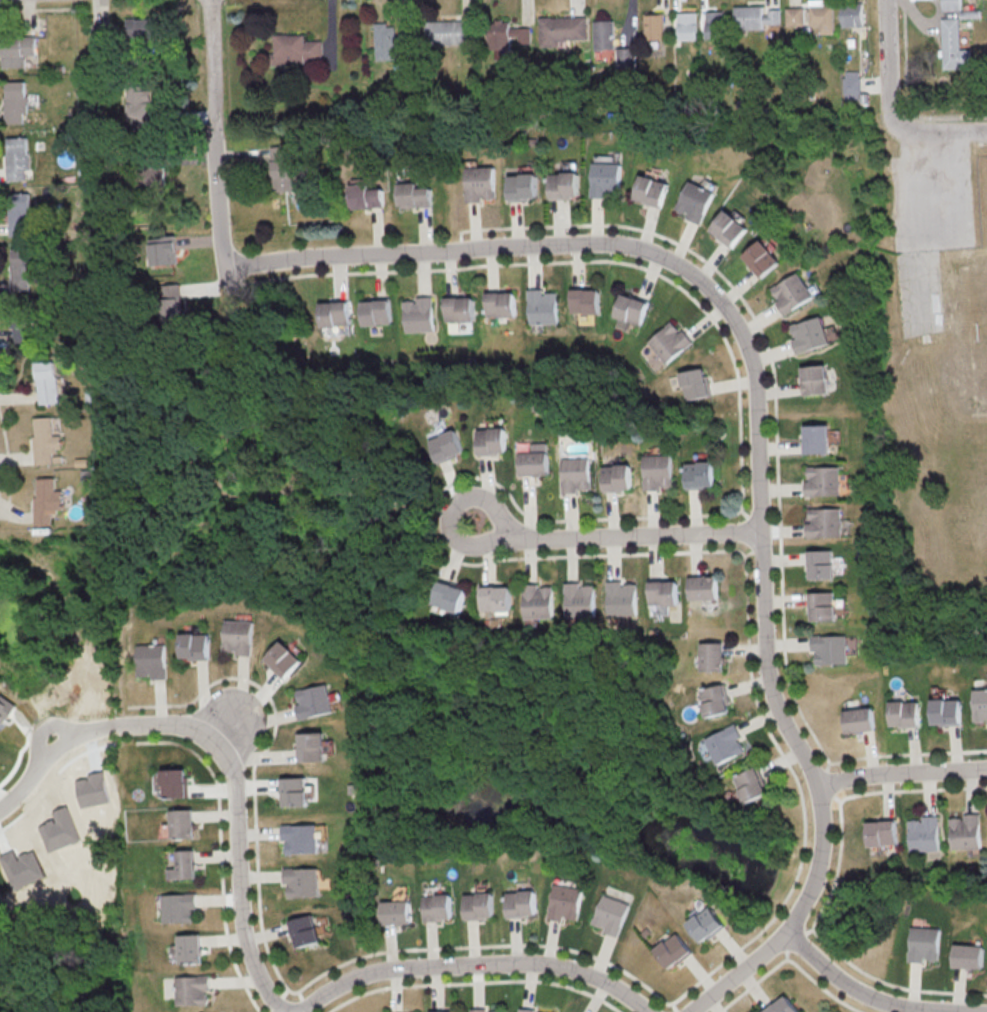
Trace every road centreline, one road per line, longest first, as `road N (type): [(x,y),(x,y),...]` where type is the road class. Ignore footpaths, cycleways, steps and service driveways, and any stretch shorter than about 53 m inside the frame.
road 1 (residential): [(229,262),(618,242),(678,259),(722,294),(756,349),(772,665),(785,710),(826,782),(825,858),(794,933),(696,1011)]
road 2 (residential): [(290,1011),(240,931),(232,777),(210,741),(179,726),(79,731),(0,812)]
road 3 (residential): [(653,1011),(583,969),(517,963),(374,973),(306,1011)]
road 4 (residential): [(766,532),(516,535),(478,521)]
road 5 (residential): [(229,262),(215,0)]
road 6 (residential): [(982,1011),(878,998),(794,933)]
road 7 (residential): [(826,782),(986,768)]

